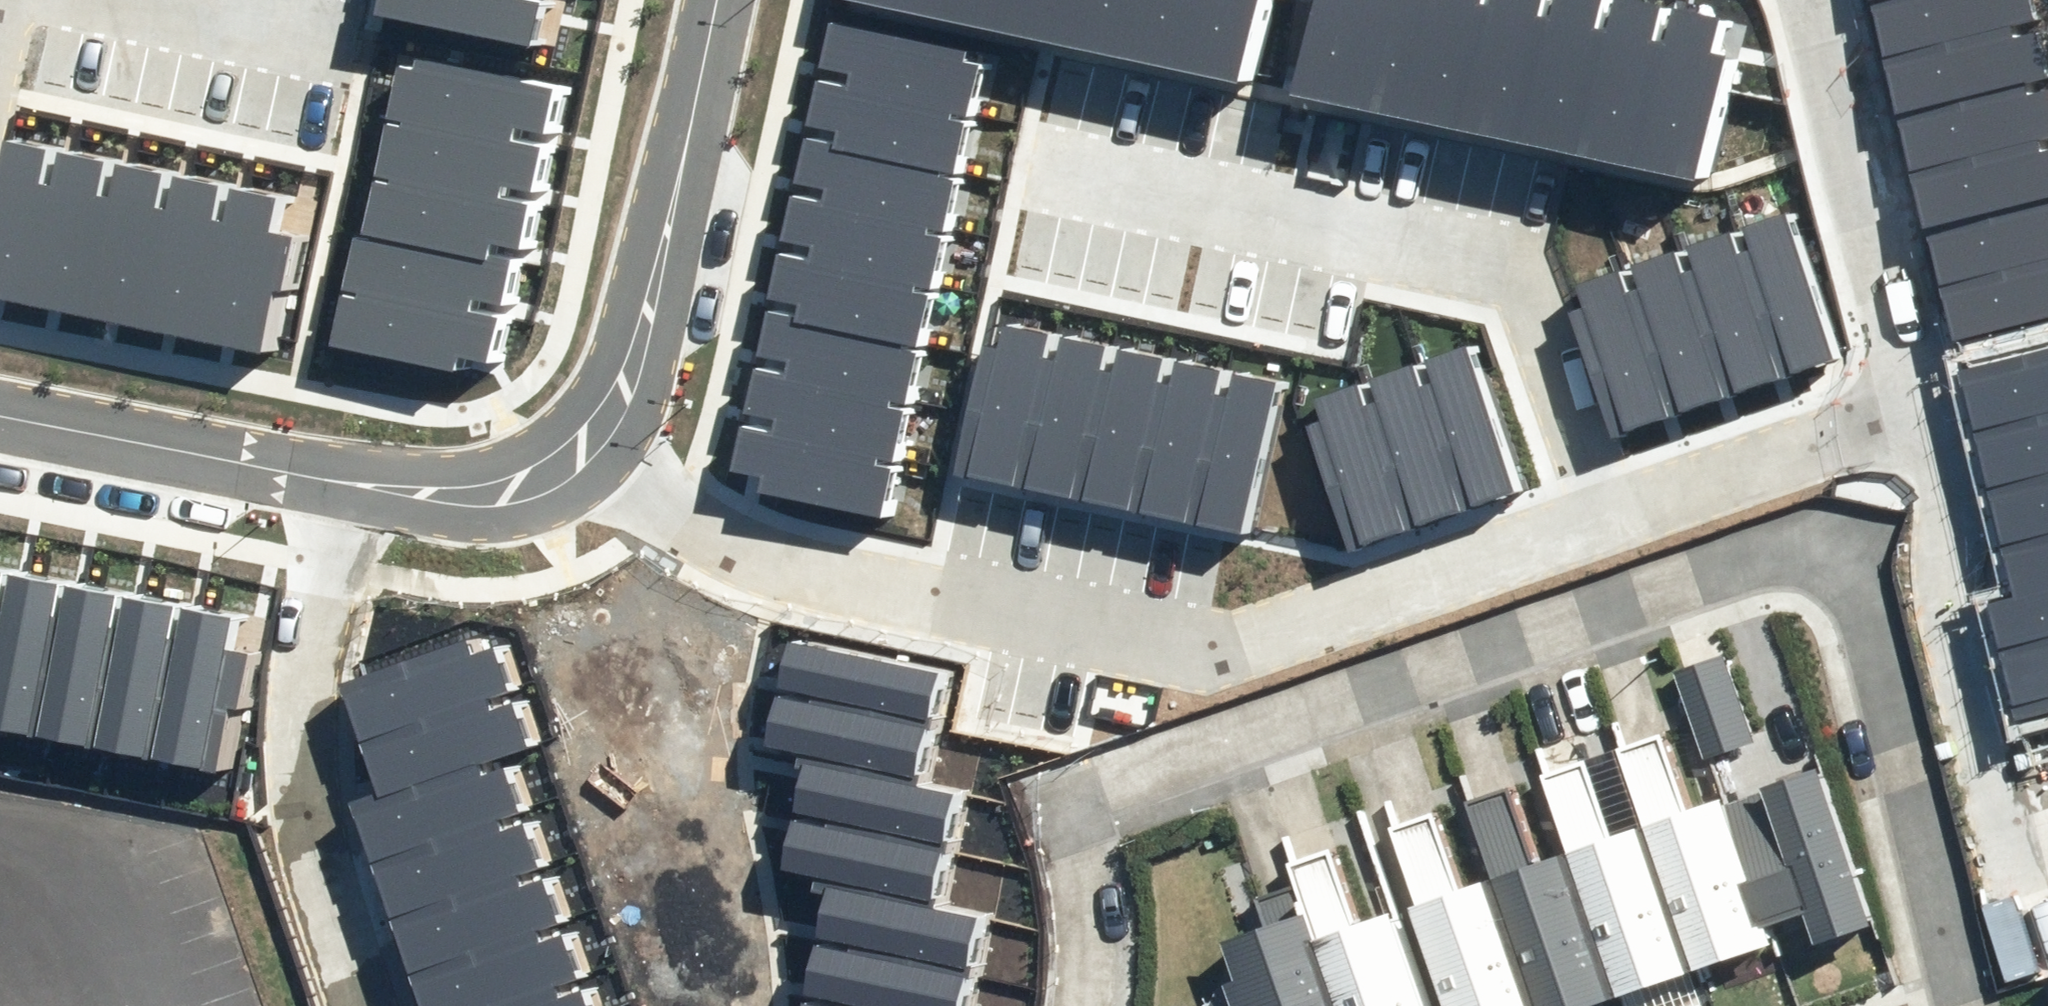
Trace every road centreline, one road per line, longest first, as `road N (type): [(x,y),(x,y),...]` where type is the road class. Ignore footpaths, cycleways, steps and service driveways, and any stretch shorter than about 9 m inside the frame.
road 1 (residential): [(1798,0),(1835,82),(1915,407),(1243,662),(1196,671),(743,586),(665,554),(540,478)]
road 2 (residential): [(1971,1005),(1844,552),(1091,815),(1103,1005)]
road 3 (residential): [(0,418),(427,497),(540,478)]
road 4 (residential): [(540,478),(580,452),(615,408),(638,360),(718,0)]

